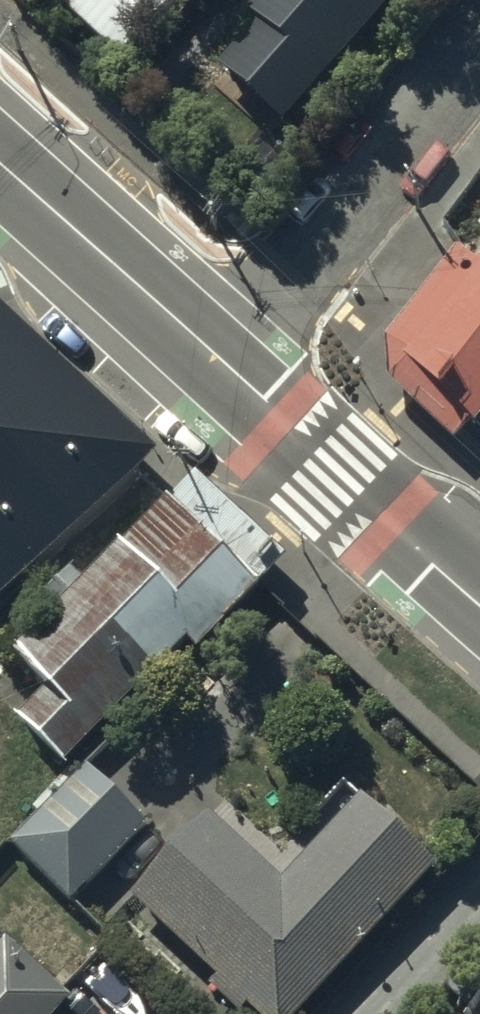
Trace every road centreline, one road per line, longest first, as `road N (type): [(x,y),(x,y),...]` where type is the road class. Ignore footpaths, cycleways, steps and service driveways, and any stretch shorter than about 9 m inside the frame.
road 1 (residential): [(479,57),(242,373)]
road 2 (tertiary): [(242,373),(0,162)]
road 3 (tertiary): [(479,582),(242,373)]

